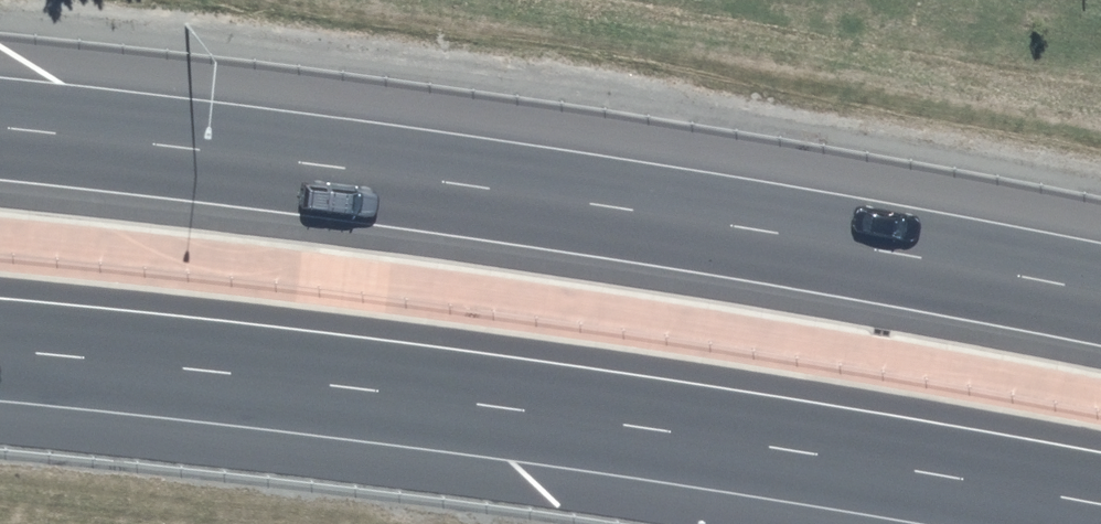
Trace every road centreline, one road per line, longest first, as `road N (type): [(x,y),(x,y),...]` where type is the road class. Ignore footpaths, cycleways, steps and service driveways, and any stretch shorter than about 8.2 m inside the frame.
road 1 (motorway): [(0,129),(552,193),(1100,293)]
road 2 (motorway): [(1100,508),(793,451),(354,388),(0,350)]

